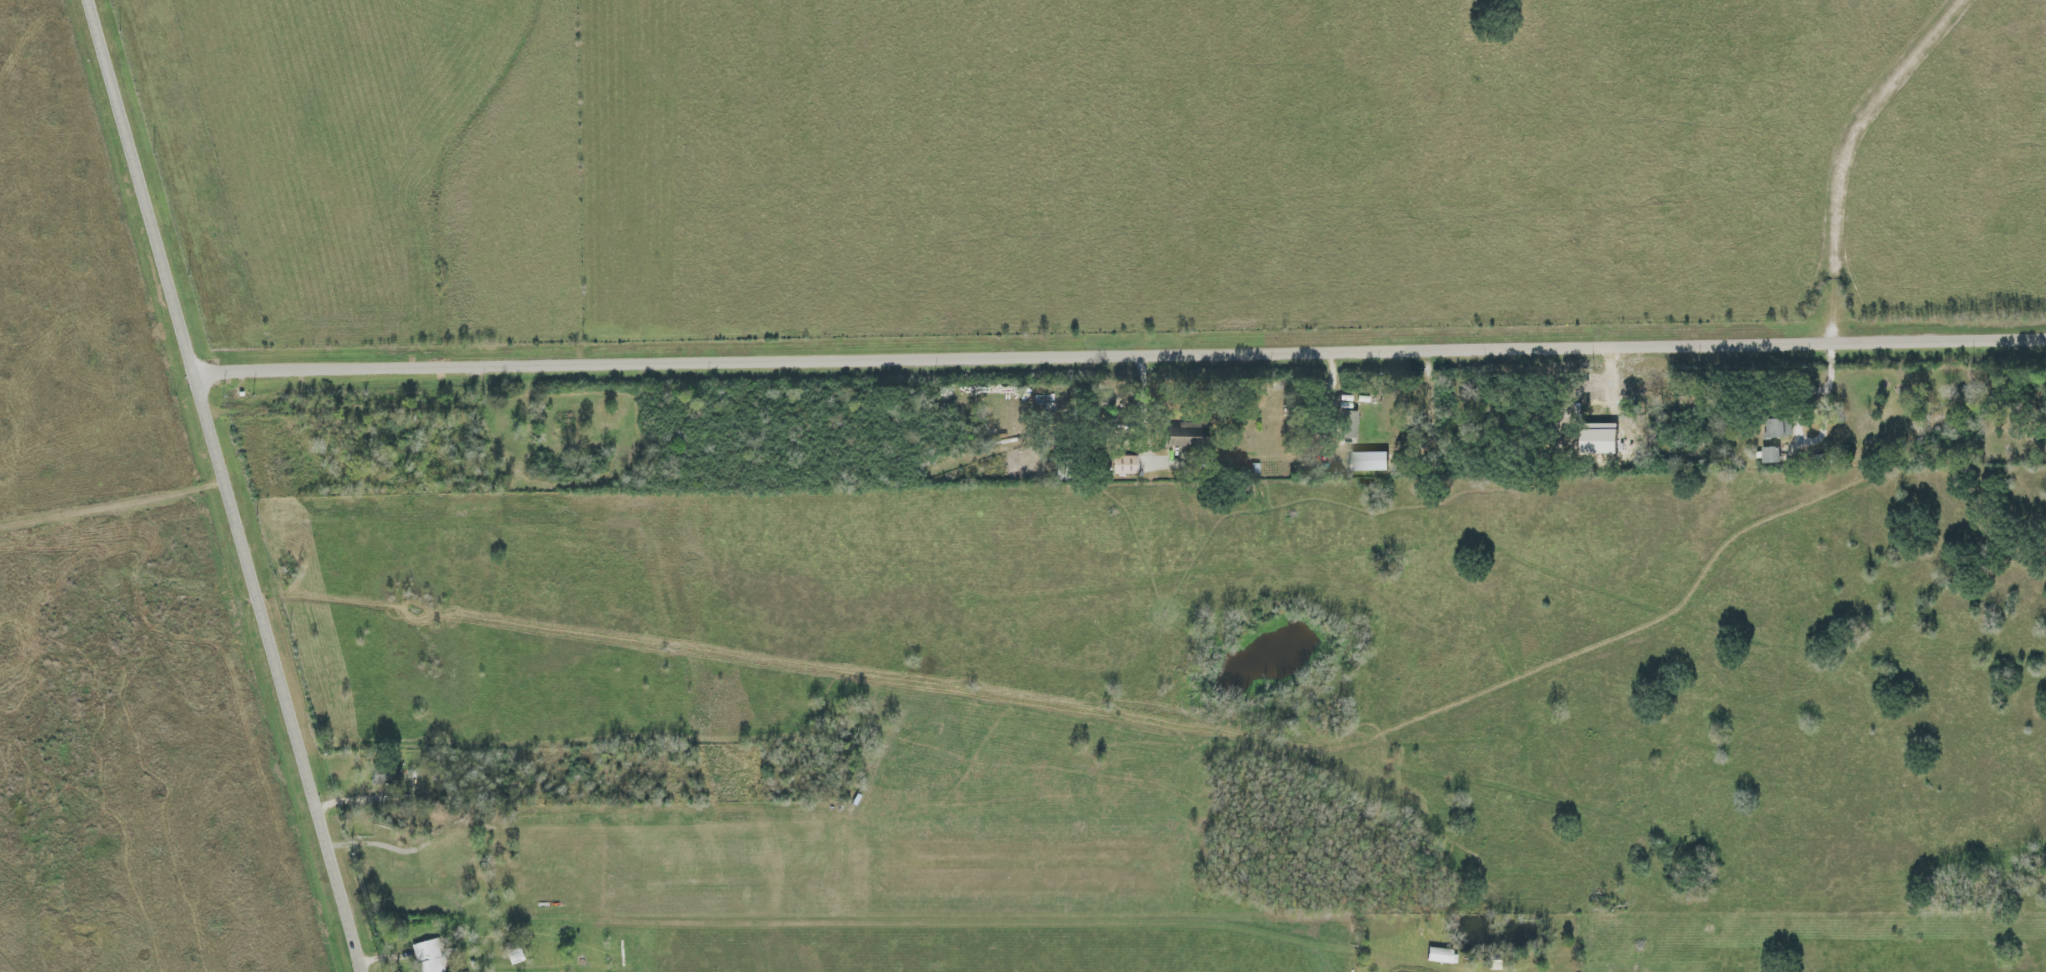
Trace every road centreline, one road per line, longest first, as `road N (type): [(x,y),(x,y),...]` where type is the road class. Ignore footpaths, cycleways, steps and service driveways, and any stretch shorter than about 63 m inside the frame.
road 1 (residential): [(196,375),(2045,341)]
road 2 (tertiary): [(363,971),(90,0)]

